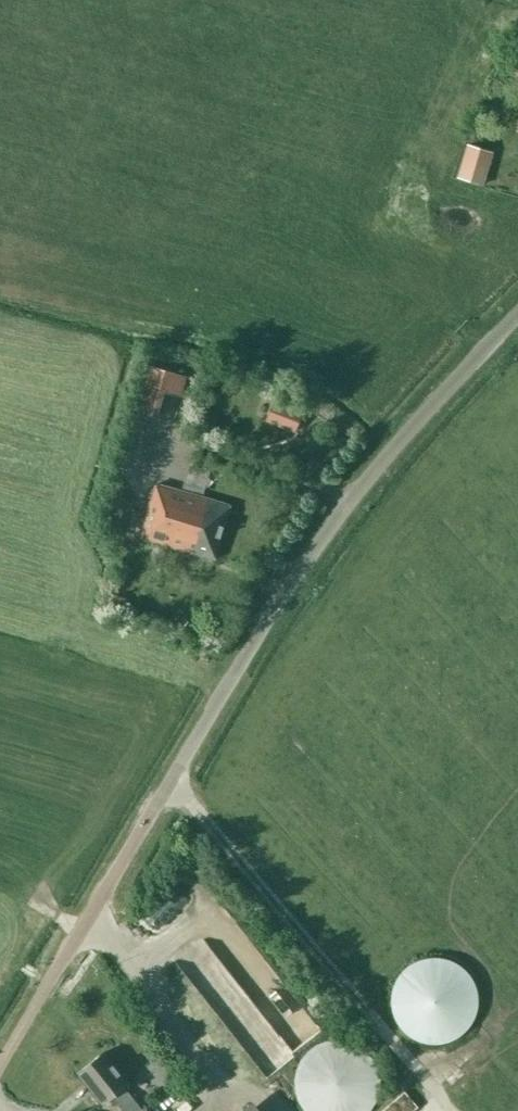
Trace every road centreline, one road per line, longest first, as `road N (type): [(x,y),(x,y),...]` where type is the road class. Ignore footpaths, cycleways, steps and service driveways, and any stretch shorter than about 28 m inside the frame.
road 1 (unclassified): [(517,315),(367,479),(287,588),(0,1067)]

